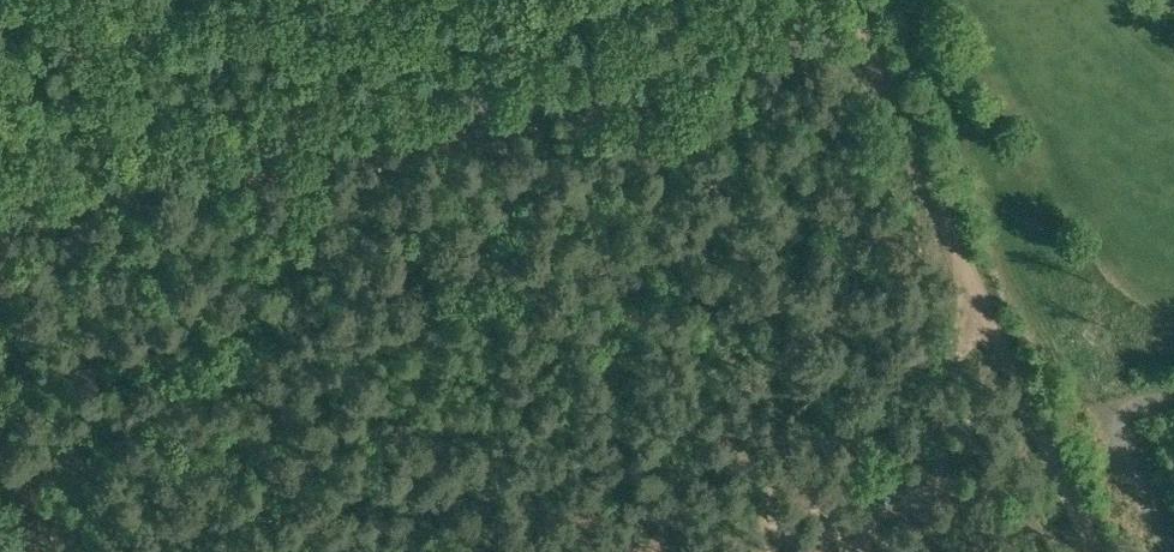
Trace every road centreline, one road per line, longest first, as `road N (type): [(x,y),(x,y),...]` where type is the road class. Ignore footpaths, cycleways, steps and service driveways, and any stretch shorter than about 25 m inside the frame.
road 1 (track): [(869,31),(0,207)]
road 2 (track): [(1097,551),(855,0)]
road 3 (track): [(627,551),(749,425),(792,344),(839,291),(902,154),(918,143)]
road 4 (track): [(996,326),(952,355),(931,479),(894,506),(801,504),(721,551)]

